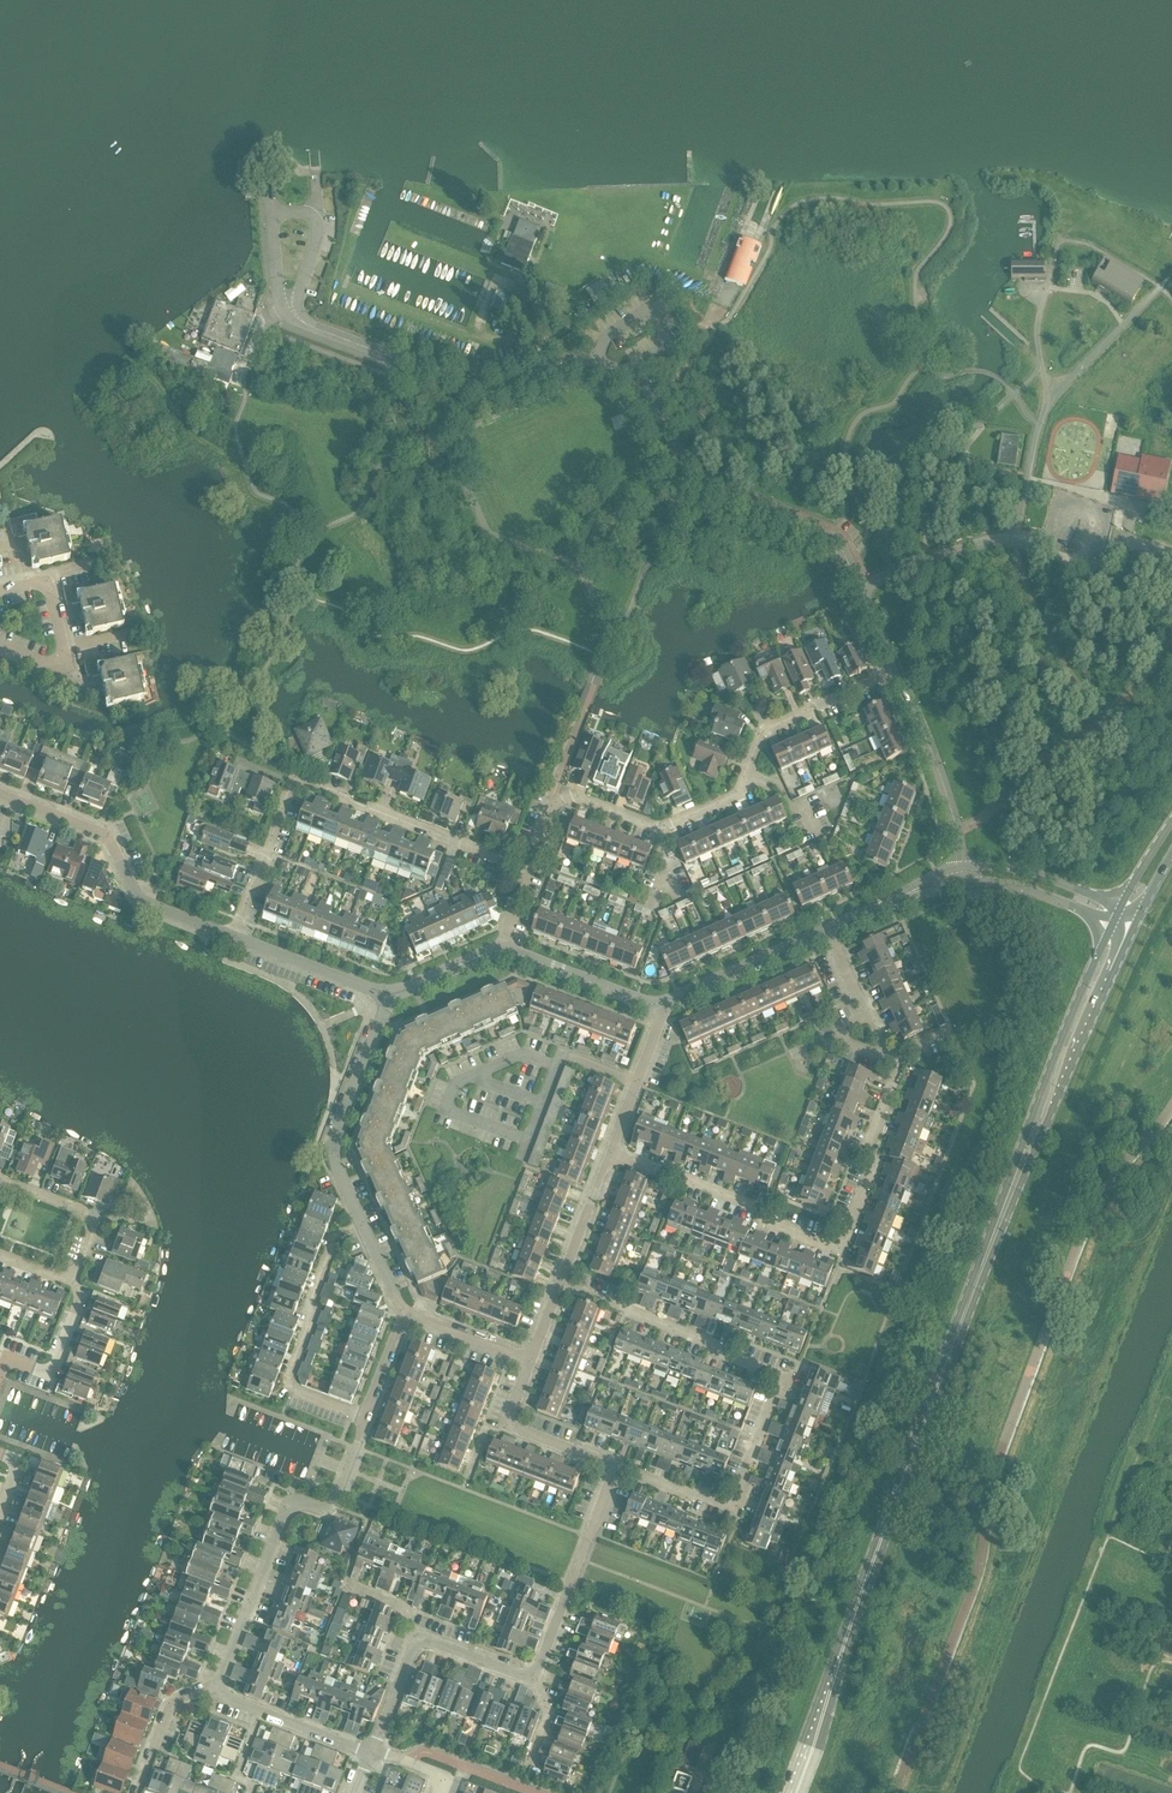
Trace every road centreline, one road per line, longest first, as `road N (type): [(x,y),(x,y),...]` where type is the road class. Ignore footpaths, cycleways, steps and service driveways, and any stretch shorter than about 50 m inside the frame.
road 1 (unclassified): [(859,587),(837,541),(694,482),(647,386),(610,362),(567,356),(477,388),(294,315)]
road 2 (tertiary): [(791,1792),(990,1244)]
road 3 (residential): [(616,1467),(732,1513),(786,1372),(560,1286)]
road 4 (residential): [(890,1063),(897,1078),(872,1145),(874,1173),(843,1250),(773,1225),(766,1210),(614,1153)]
road 5 (residential): [(233,938),(290,787),(299,782),(533,868)]
road 6 (tertiary): [(990,1244),(1134,924)]
road 7 (tertiary): [(1113,925),(990,1244)]
road 8 (unclassified): [(859,587),(1001,540),(1089,566),(1111,557),(1120,541),(1171,555)]
road 9 (residential): [(216,1690),(288,1510),(333,1505),(366,1419)]
road 10 (residential): [(233,938),(142,899),(104,835),(0,793)]
road 11 (residential): [(366,1419),(291,1389),(332,1246),(363,1225)]
road 12 (residential): [(363,1225),(334,1164),(334,1140),(390,997)]
road 13 (residential): [(370,1750),(418,1641),(534,1678)]
road 14 (residential): [(534,1678),(616,1467)]
road 15 (residential): [(961,866),(947,795),(896,670)]
road 16 (residential): [(751,784),(762,734),(896,670)]
road 17 (residential): [(655,1004),(831,929)]
road 18 (residential): [(616,1467),(512,1426),(530,1361)]
road 19 (residential): [(390,997),(233,938)]
road 20 (unclassified): [(1123,904),(1030,873),(961,866)]
road 21 (residential): [(0,1371),(3,1365),(52,1383),(82,1303),(74,1282)]
road 22 (residential): [(370,1750),(216,1690)]
road 23 (residential): [(499,950),(655,1004)]
road 24 (residential): [(74,1282),(94,1227),(74,1209),(0,1184)]
road 25 (residential): [(614,1153),(661,1025),(655,1004)]
road 26 (unclassified): [(964,881),(1014,882),(1113,925)]
road 27 (residential): [(831,929),(890,1063)]
road 28 (residential): [(560,1286),(614,1153)]
road 29 (residential): [(294,315),(315,221),(283,213),(274,223)]
road 30 (residential): [(137,1792),(172,1705),(197,1689),(216,1690)]
road 31 (residential): [(530,1361),(402,1313)]
road 32 (residential): [(0,592),(46,583),(64,670)]

